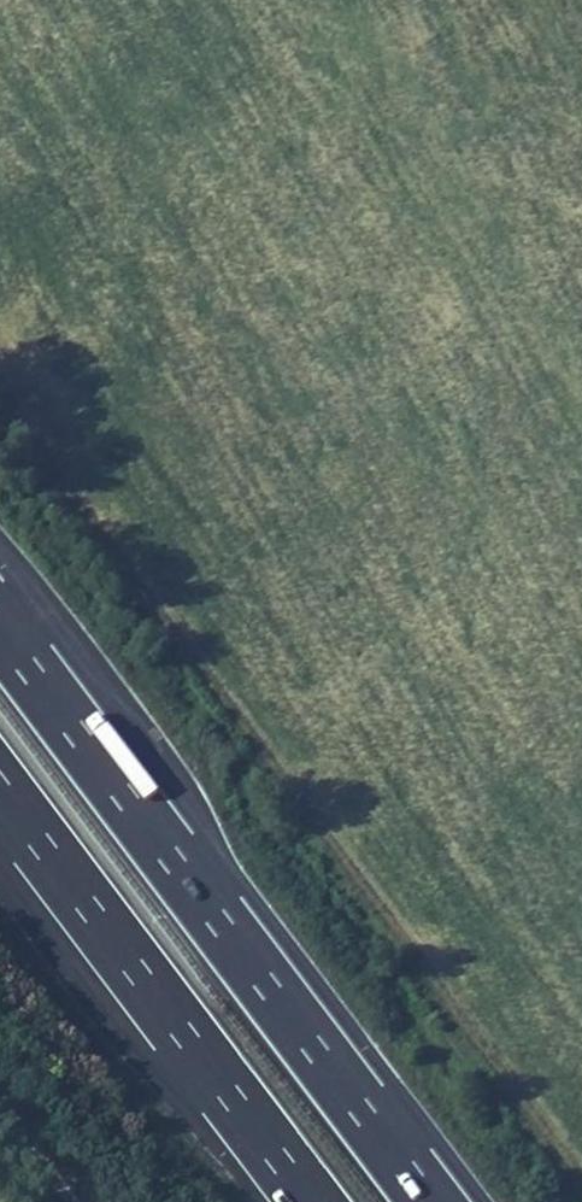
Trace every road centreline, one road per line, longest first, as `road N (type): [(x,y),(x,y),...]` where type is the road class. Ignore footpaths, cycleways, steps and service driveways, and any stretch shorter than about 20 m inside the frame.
road 1 (track): [(0,387),(581,1128)]
road 2 (motorway): [(432,1201),(0,626)]
road 3 (motorway): [(0,794),(309,1201)]
road 4 (track): [(77,1201),(0,1099)]

